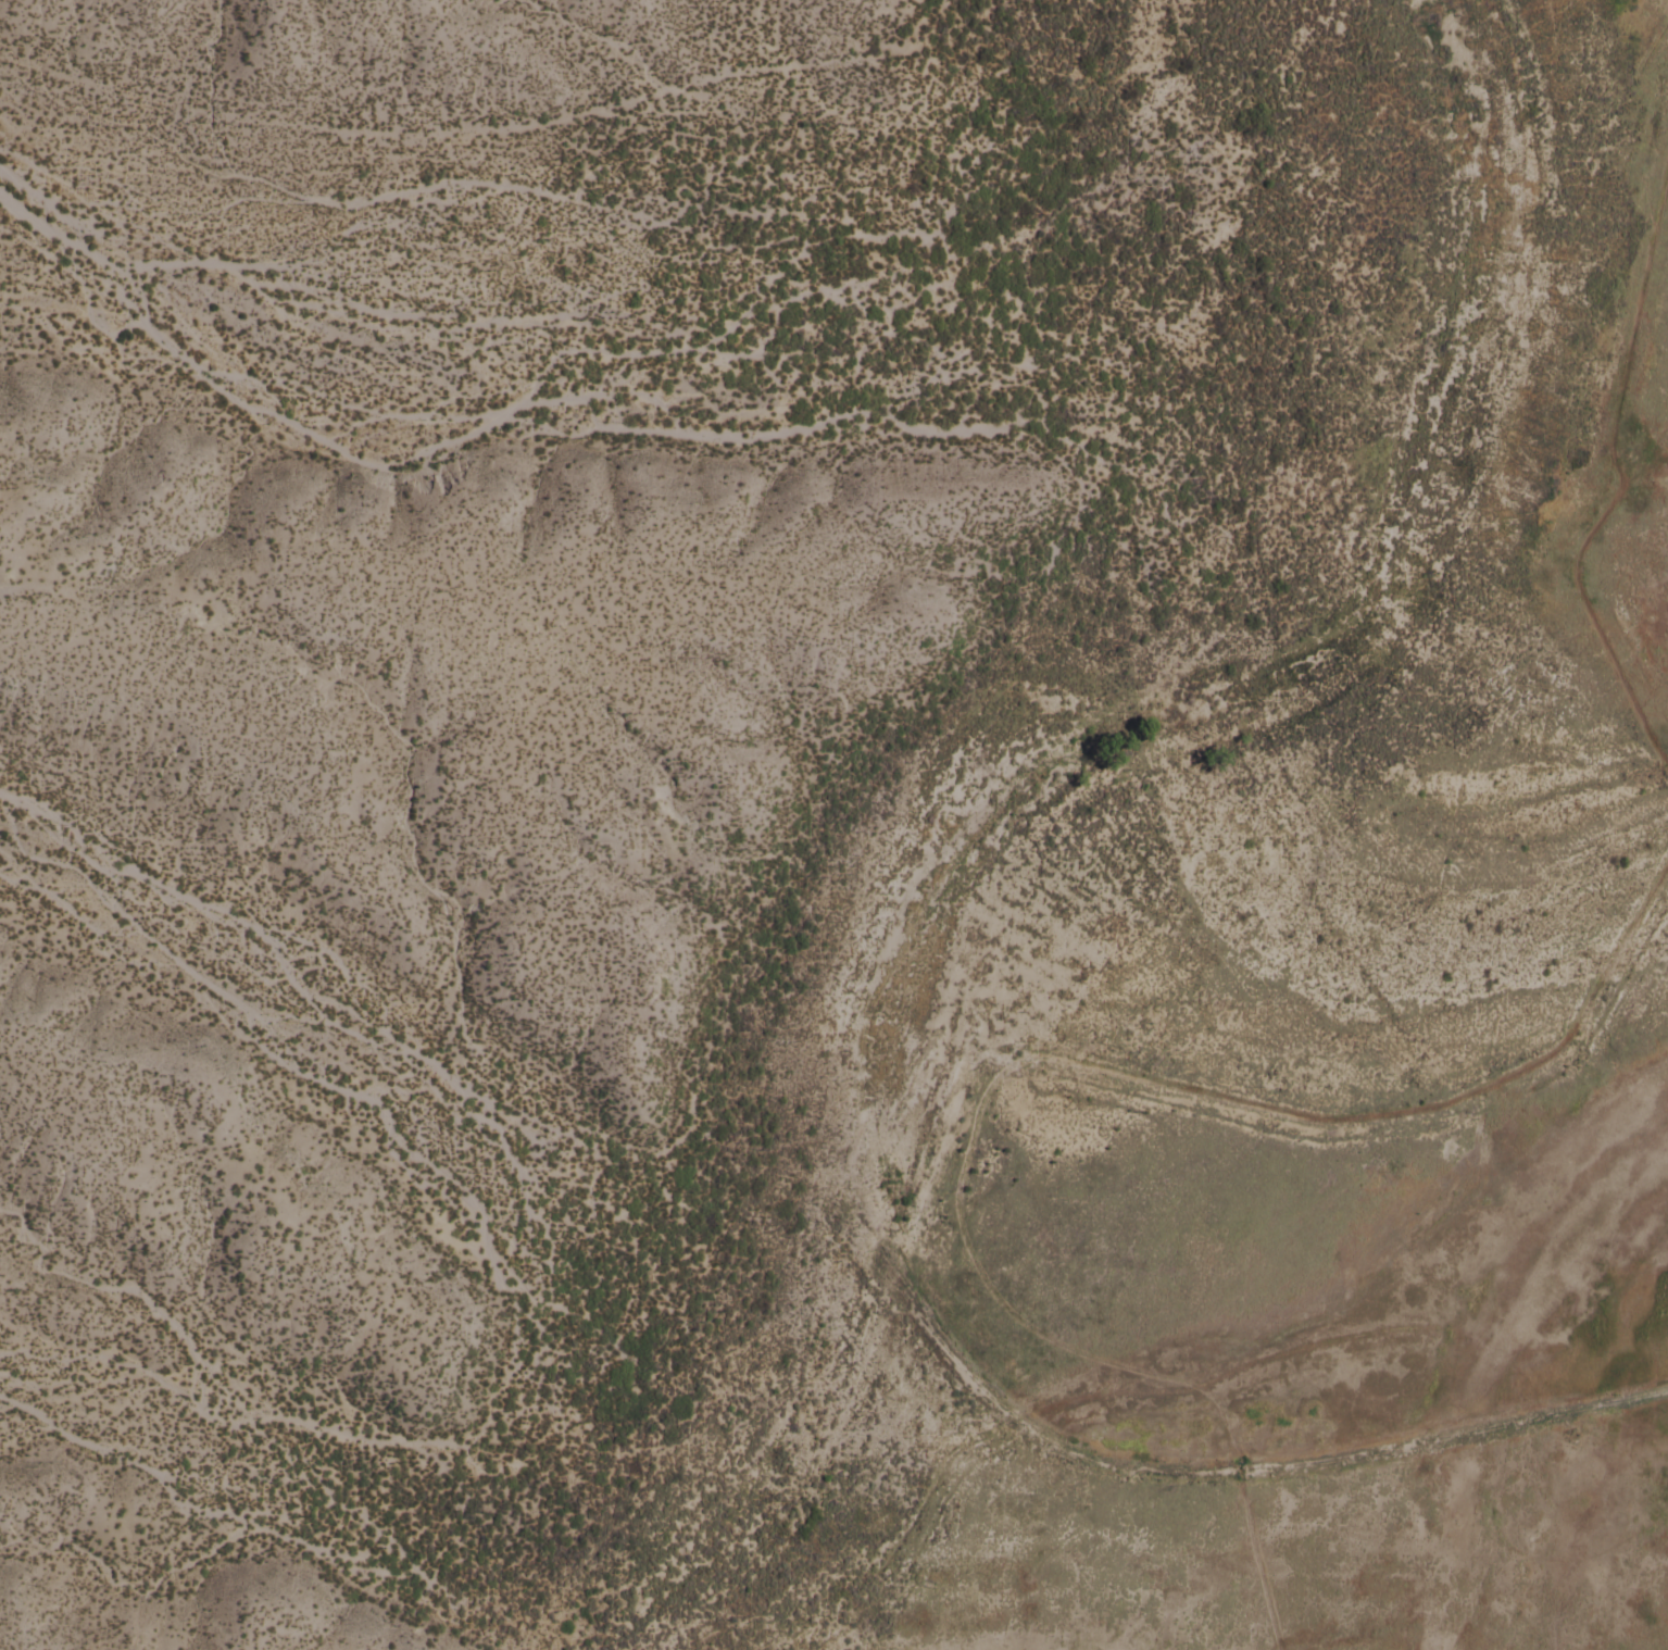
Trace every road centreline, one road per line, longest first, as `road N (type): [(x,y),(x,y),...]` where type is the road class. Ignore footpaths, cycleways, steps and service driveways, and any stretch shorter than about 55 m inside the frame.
road 1 (track): [(1667,1392),(1278,1467)]

